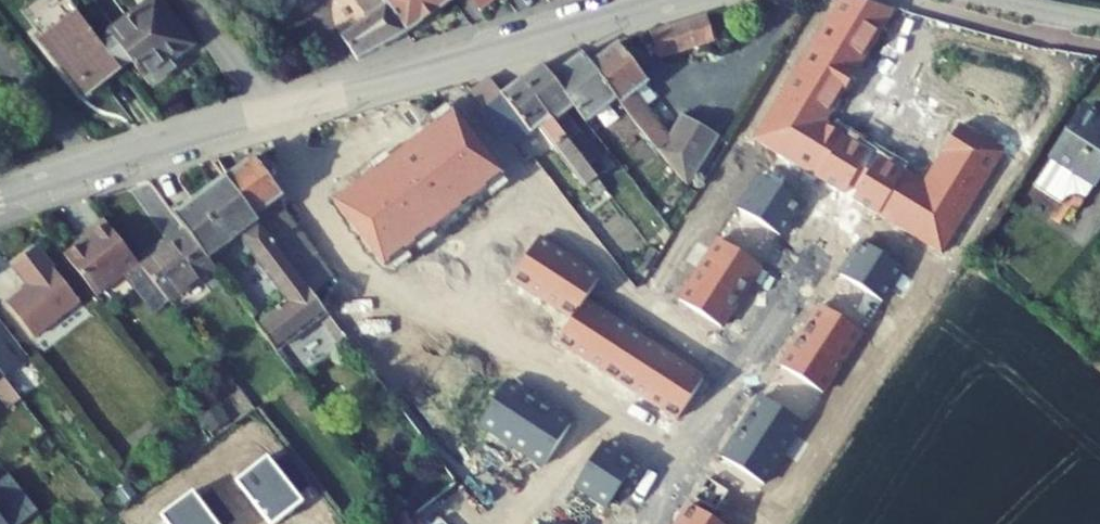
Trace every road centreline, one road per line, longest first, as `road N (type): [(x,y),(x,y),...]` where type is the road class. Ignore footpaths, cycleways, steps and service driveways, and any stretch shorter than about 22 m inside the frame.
road 1 (residential): [(260,115),(355,275),(532,353),(680,457)]
road 2 (residential): [(673,0),(260,115)]
road 3 (residential): [(680,457),(843,211)]
road 4 (residential): [(260,115),(0,195)]

